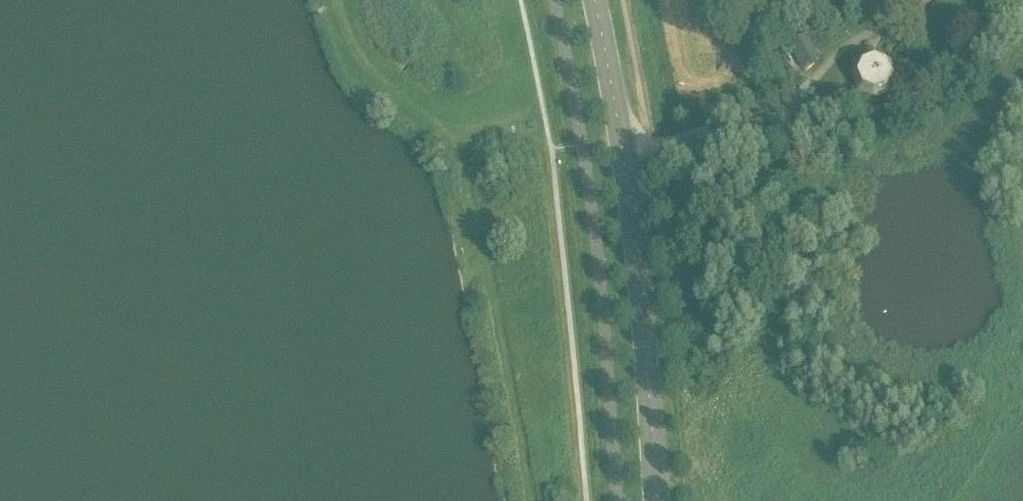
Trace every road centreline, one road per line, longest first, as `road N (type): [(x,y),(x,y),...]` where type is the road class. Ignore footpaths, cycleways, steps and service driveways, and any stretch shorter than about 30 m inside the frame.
road 1 (unclassified): [(656,500),(631,214),(594,0)]

